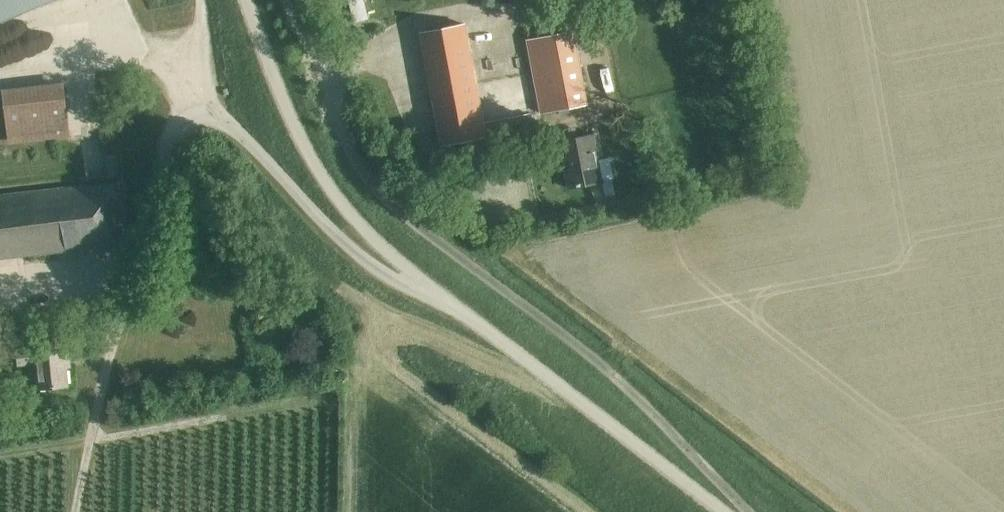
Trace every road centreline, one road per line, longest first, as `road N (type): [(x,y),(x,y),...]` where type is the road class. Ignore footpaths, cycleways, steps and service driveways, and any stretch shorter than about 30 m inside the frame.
road 1 (unclassified): [(741,511),(583,349),(390,207),(338,127),(285,0)]
road 2 (unclassified): [(199,0),(206,112),(381,275),(434,294)]
road 3 (unclassified): [(726,511),(434,294)]
road 4 (unclassified): [(434,294),(345,215),(298,134),(248,0)]

